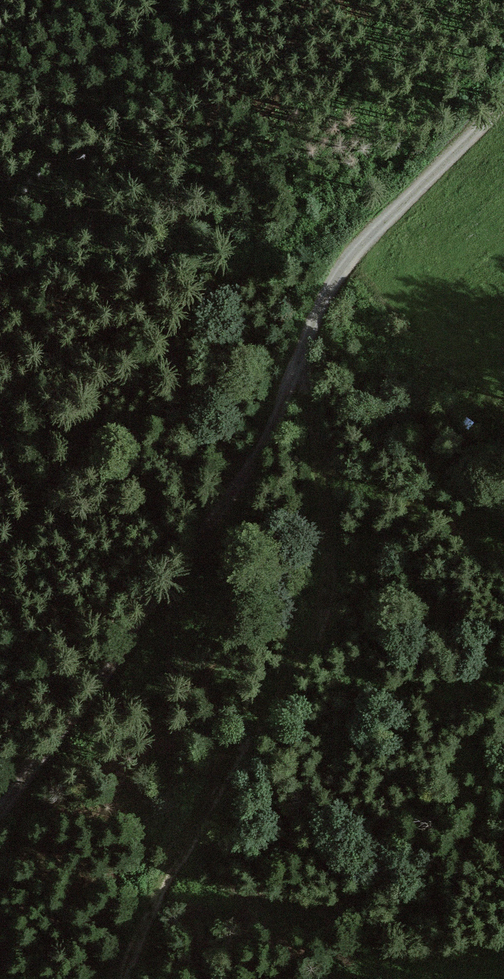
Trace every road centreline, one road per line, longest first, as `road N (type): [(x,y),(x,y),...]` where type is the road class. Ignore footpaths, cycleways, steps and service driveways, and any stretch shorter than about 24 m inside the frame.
road 1 (track): [(503,100),(360,248),(311,326),(269,433),(220,510),(0,806)]
road 2 (track): [(311,326),(351,590),(183,846),(136,978)]

